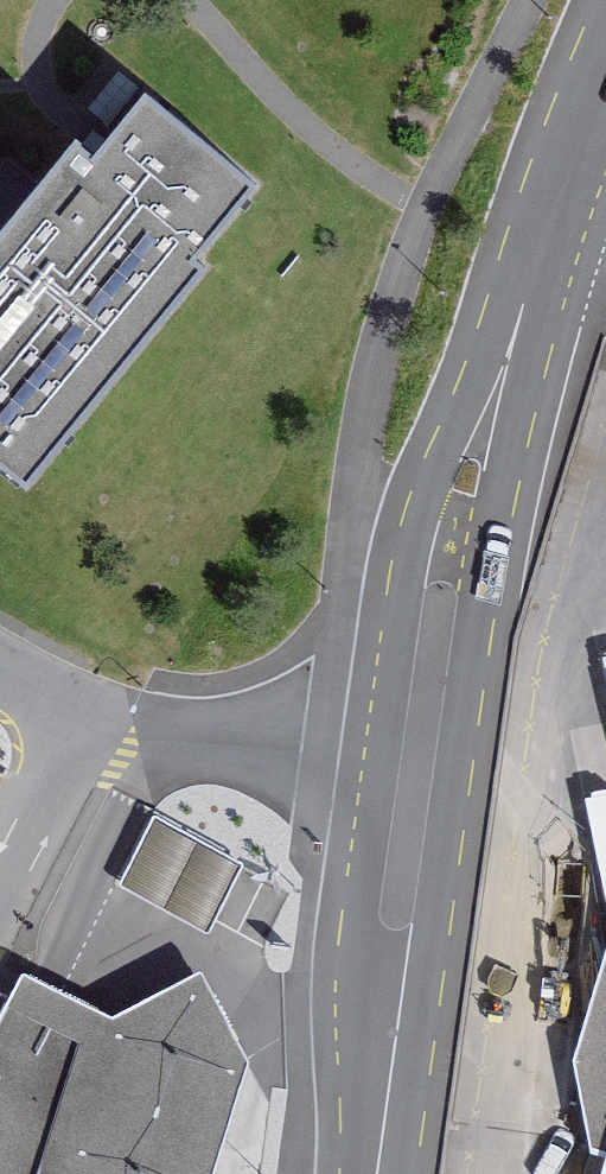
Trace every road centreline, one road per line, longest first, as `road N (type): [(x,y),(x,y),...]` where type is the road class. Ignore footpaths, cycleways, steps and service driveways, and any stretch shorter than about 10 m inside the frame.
road 1 (residential): [(559,0),(469,230),(414,471),(346,890),(310,1173)]
road 2 (residential): [(395,1173),(460,690),(497,484),(565,252),(605,147)]

